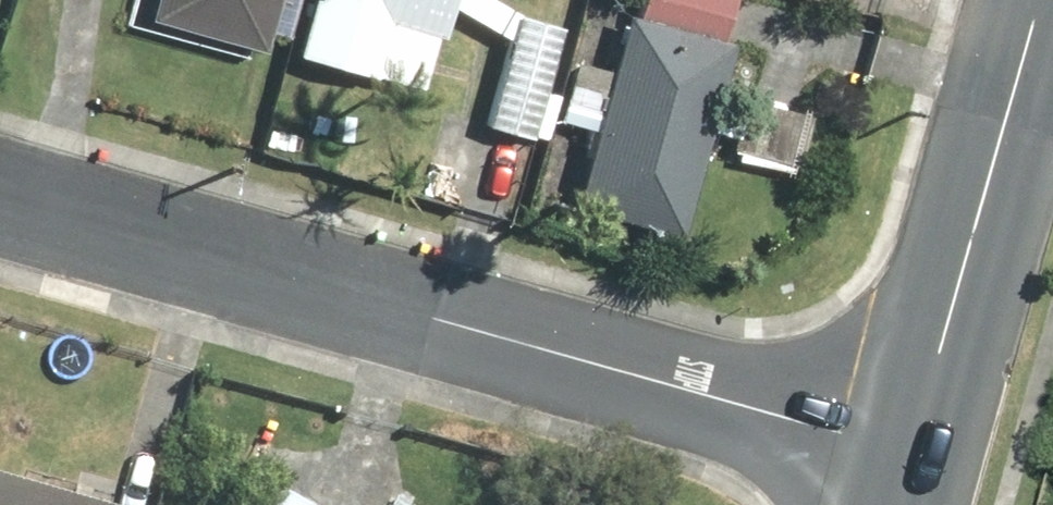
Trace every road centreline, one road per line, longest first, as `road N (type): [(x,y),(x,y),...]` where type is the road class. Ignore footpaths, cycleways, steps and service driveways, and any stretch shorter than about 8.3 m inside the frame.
road 1 (tertiary): [(0,204),(908,456)]
road 2 (secondary): [(908,456),(1039,0)]

